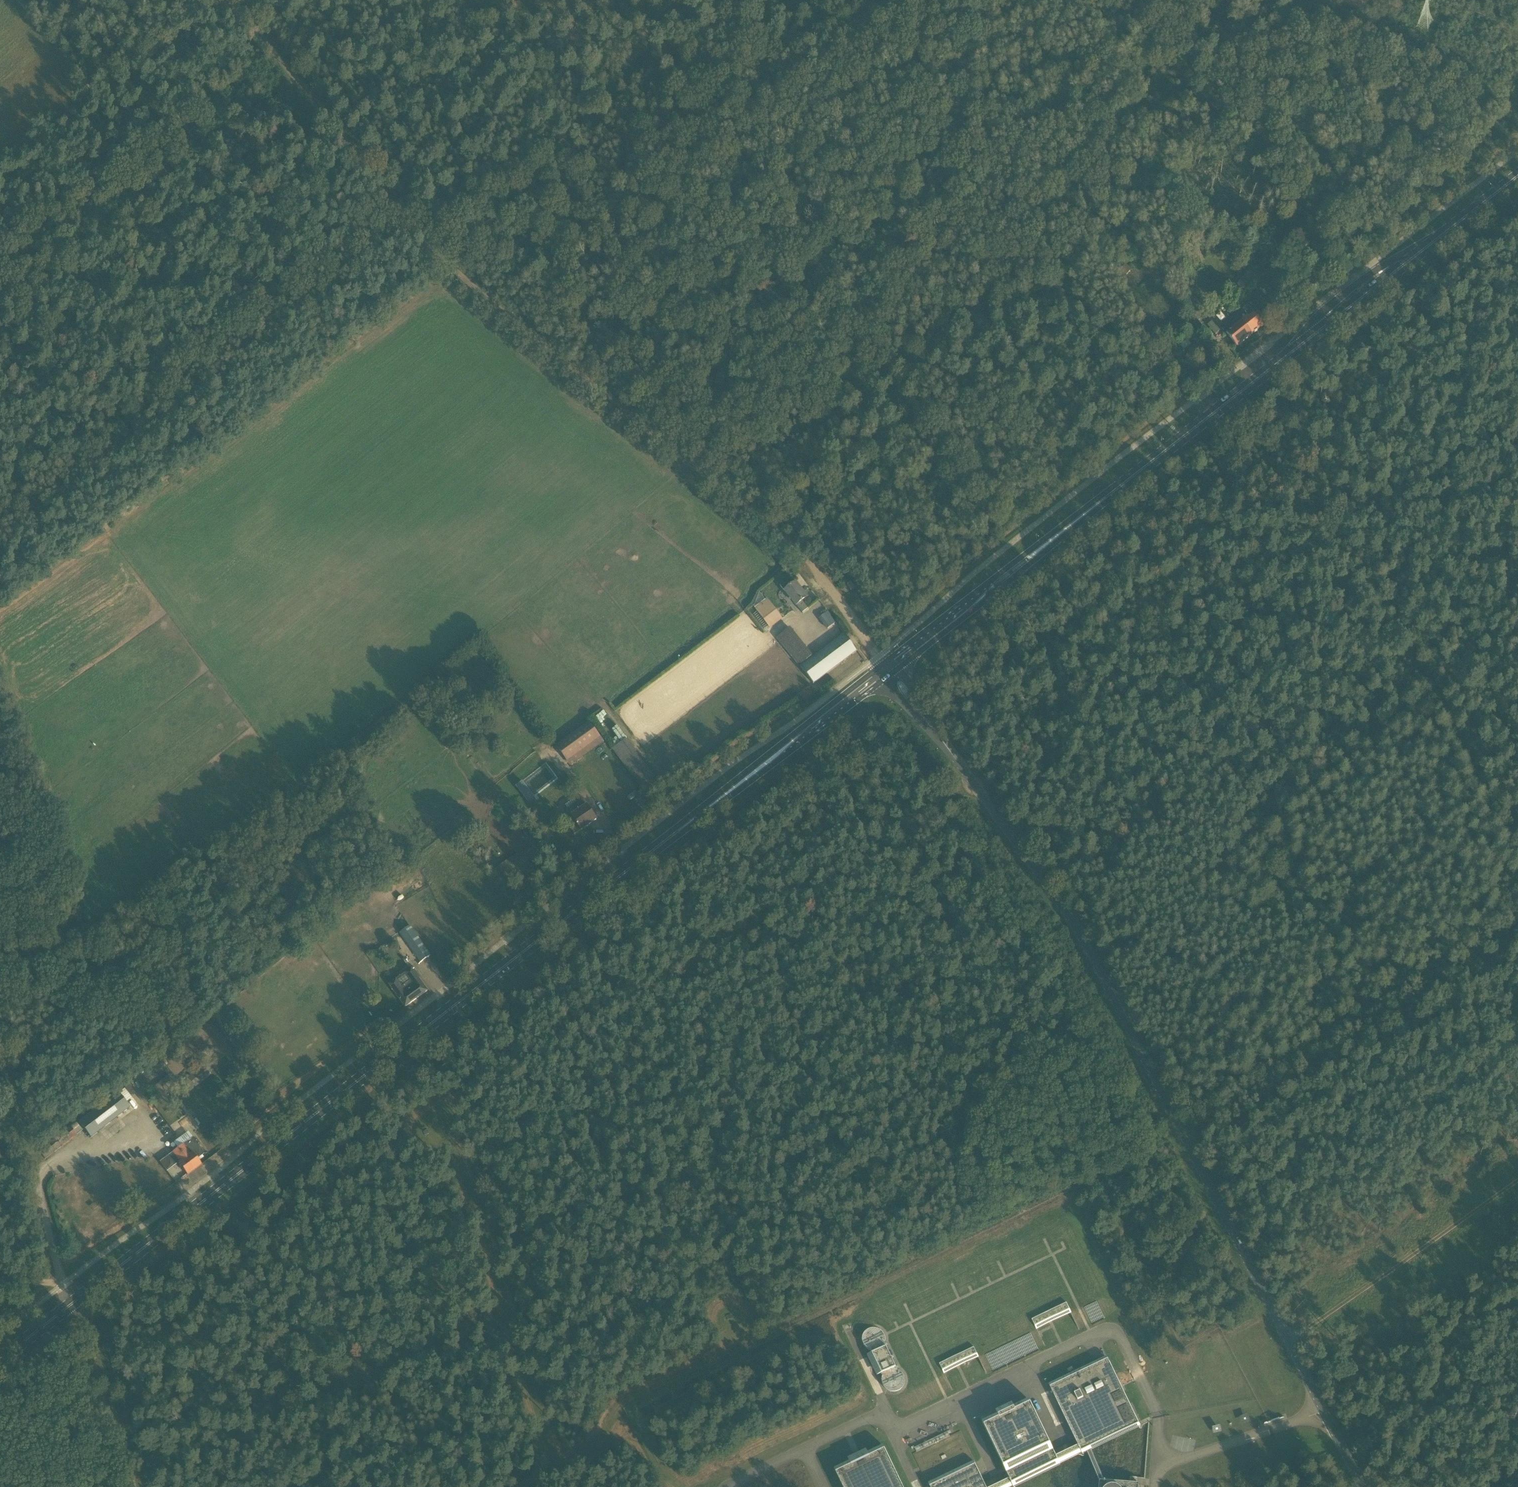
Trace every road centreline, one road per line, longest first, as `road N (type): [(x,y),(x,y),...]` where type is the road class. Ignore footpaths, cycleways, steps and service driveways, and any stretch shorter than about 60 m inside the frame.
road 1 (primary): [(0,1360),(888,669)]
road 2 (track): [(556,1472),(479,1216),(438,1121),(762,927),(750,899),(757,867),(781,849),(808,837),(916,820),(972,786)]
road 3 (unclassified): [(1363,1486),(1111,992),(921,715)]
road 4 (track): [(532,1486),(601,1443),(619,1406),(1185,1136)]
road 5 (primary): [(1037,552),(1517,176)]
road 6 (track): [(749,517),(480,302),(423,241)]
road 7 (track): [(125,1480),(508,1314)]
road 8 (track): [(423,241),(289,78)]
road 9 (track): [(888,669),(831,591),(749,517)]
road 10 (primary): [(984,593),(888,669)]

